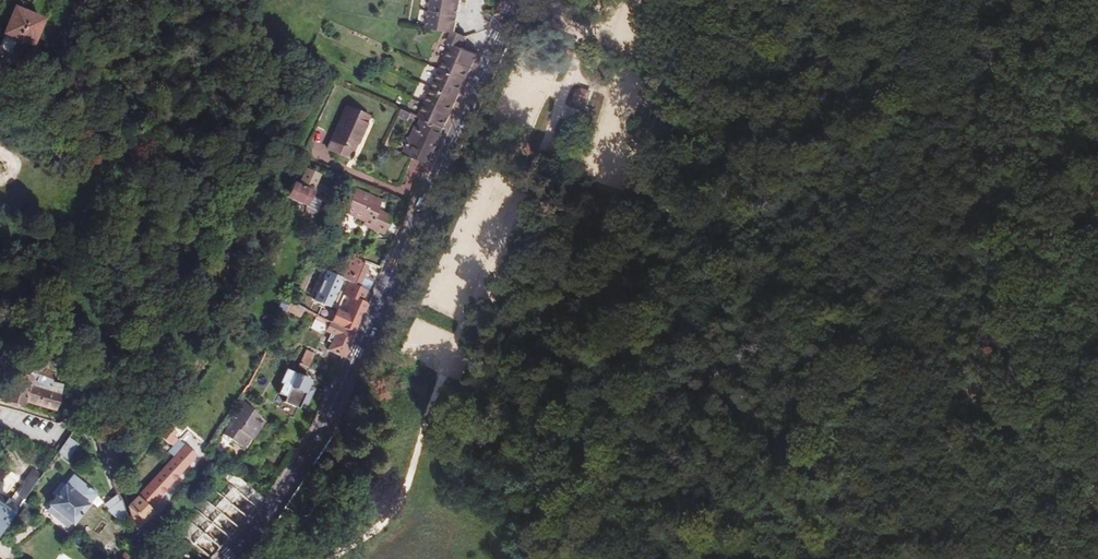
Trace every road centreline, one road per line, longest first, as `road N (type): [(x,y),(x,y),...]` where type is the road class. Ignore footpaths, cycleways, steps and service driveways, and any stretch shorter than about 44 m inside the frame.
road 1 (secondary): [(222,558),(310,452),(513,0)]

